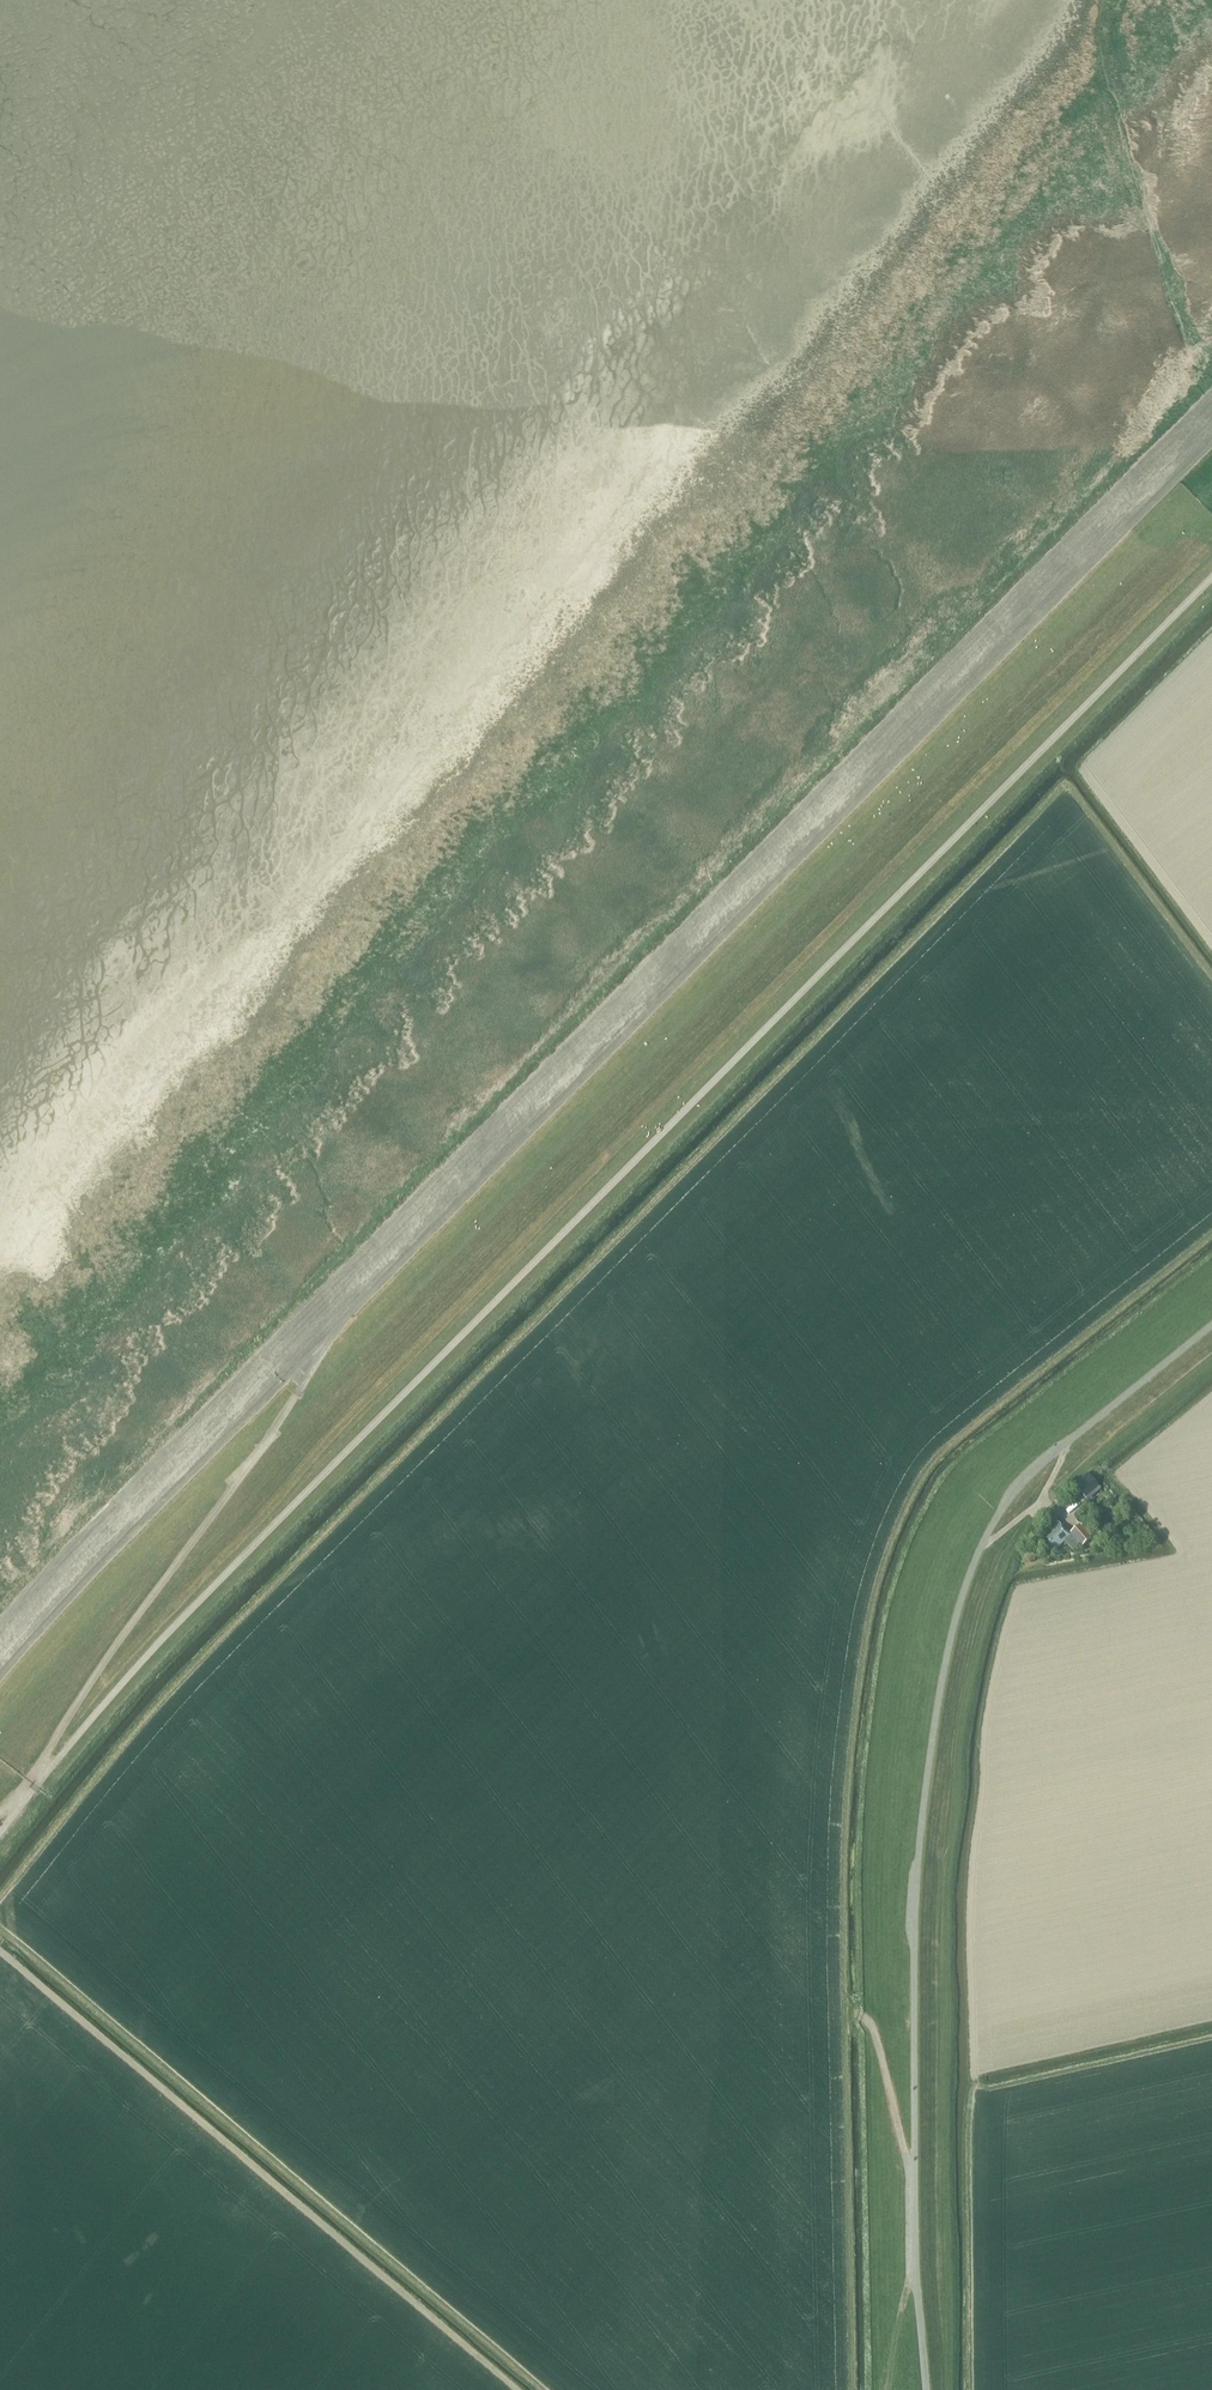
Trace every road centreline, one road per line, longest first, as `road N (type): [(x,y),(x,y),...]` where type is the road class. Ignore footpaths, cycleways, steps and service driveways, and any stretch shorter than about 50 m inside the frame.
road 1 (unclassified): [(0,1833),(169,1632),(1211,577)]
road 2 (unclassified): [(926,2389),(916,2273),(915,1900),(935,1720),(957,1614),(980,1550),(1015,1492),(1211,1326)]

